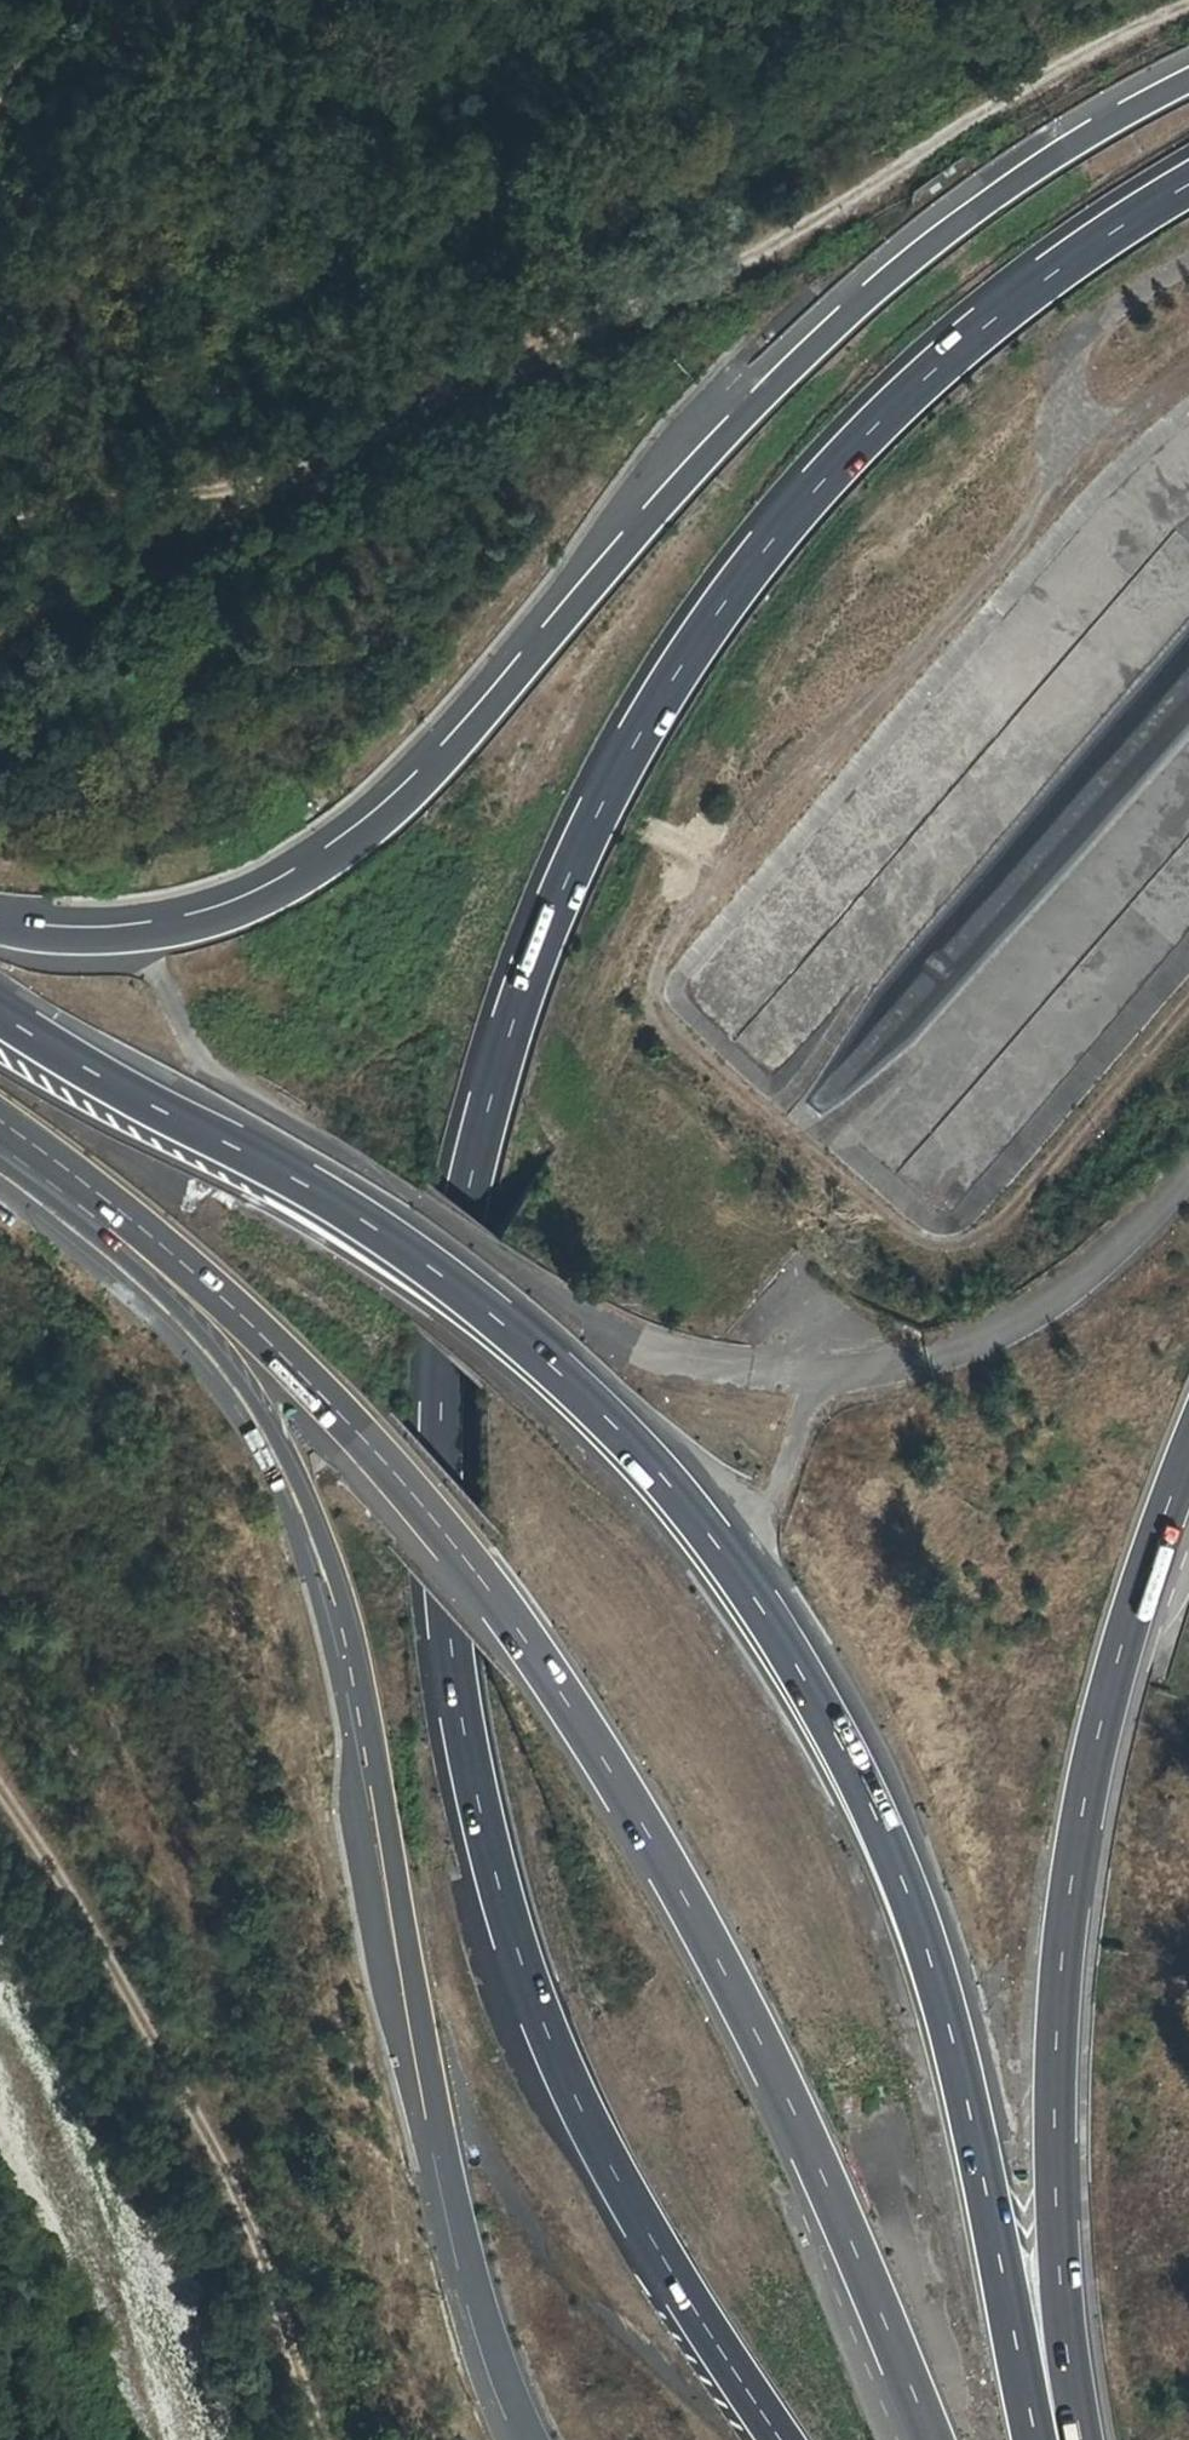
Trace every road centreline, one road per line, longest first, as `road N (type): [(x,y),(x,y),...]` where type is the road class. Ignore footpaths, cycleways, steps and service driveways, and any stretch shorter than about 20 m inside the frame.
road 1 (motorway): [(1188,187),(1105,235),(977,334),(863,442),(741,584),(637,740),(536,957),(468,1204),(444,1414),(453,1645),(494,1867),(549,2037),(610,2167),(780,2439)]
road 2 (motorway): [(1035,2439),(963,2090),(920,1927),(825,1715),(737,1573),(643,1454),(496,1318),(301,1182),(0,1014)]
road 3 (motorway): [(0,1125),(152,1239),(265,1339),(495,1595),(584,1726),(730,1981),(786,2092),(932,2439)]
road 4 (track): [(1188,1020),(996,1241),(959,1257),(919,1250),(669,1022),(654,990),(658,950),(751,801),(922,647),(1127,414),(1188,363)]
road 5 (motorway): [(1188,83),(1101,128),(848,316),(665,505),(418,790),(345,850),(254,906),(196,925),(128,940),(0,933)]
road 6 (motorway): [(0,1173),(110,1255),(213,1351),(303,1503),(364,1713),(457,2211),(488,2334),(530,2439)]
road 7 (track): [(1188,12),(963,129),(771,259),(573,340),(249,493),(0,525)]
road 8 (motorway): [(1082,2439),(1056,2212),(1056,2050),(1068,1916),(1099,1730),(1188,1463)]
road 9 (track): [(0,1790),(202,2110),(319,2439)]
road 10 (track): [(249,493),(0,630)]
road 11 (track): [(1079,467),(1069,429),(1070,379),(1093,341),(1128,308),(1188,271)]

